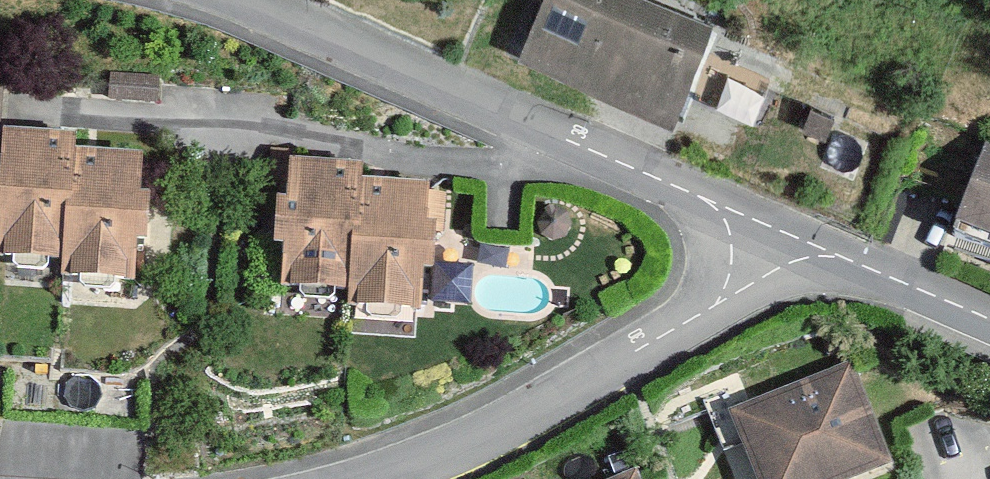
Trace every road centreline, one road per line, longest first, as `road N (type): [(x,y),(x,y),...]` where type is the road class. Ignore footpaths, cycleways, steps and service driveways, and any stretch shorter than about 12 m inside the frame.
road 1 (residential): [(235,0),(796,238)]
road 2 (residential): [(382,478),(472,444),(680,332),(796,238)]
road 3 (residential): [(796,238),(989,324)]

